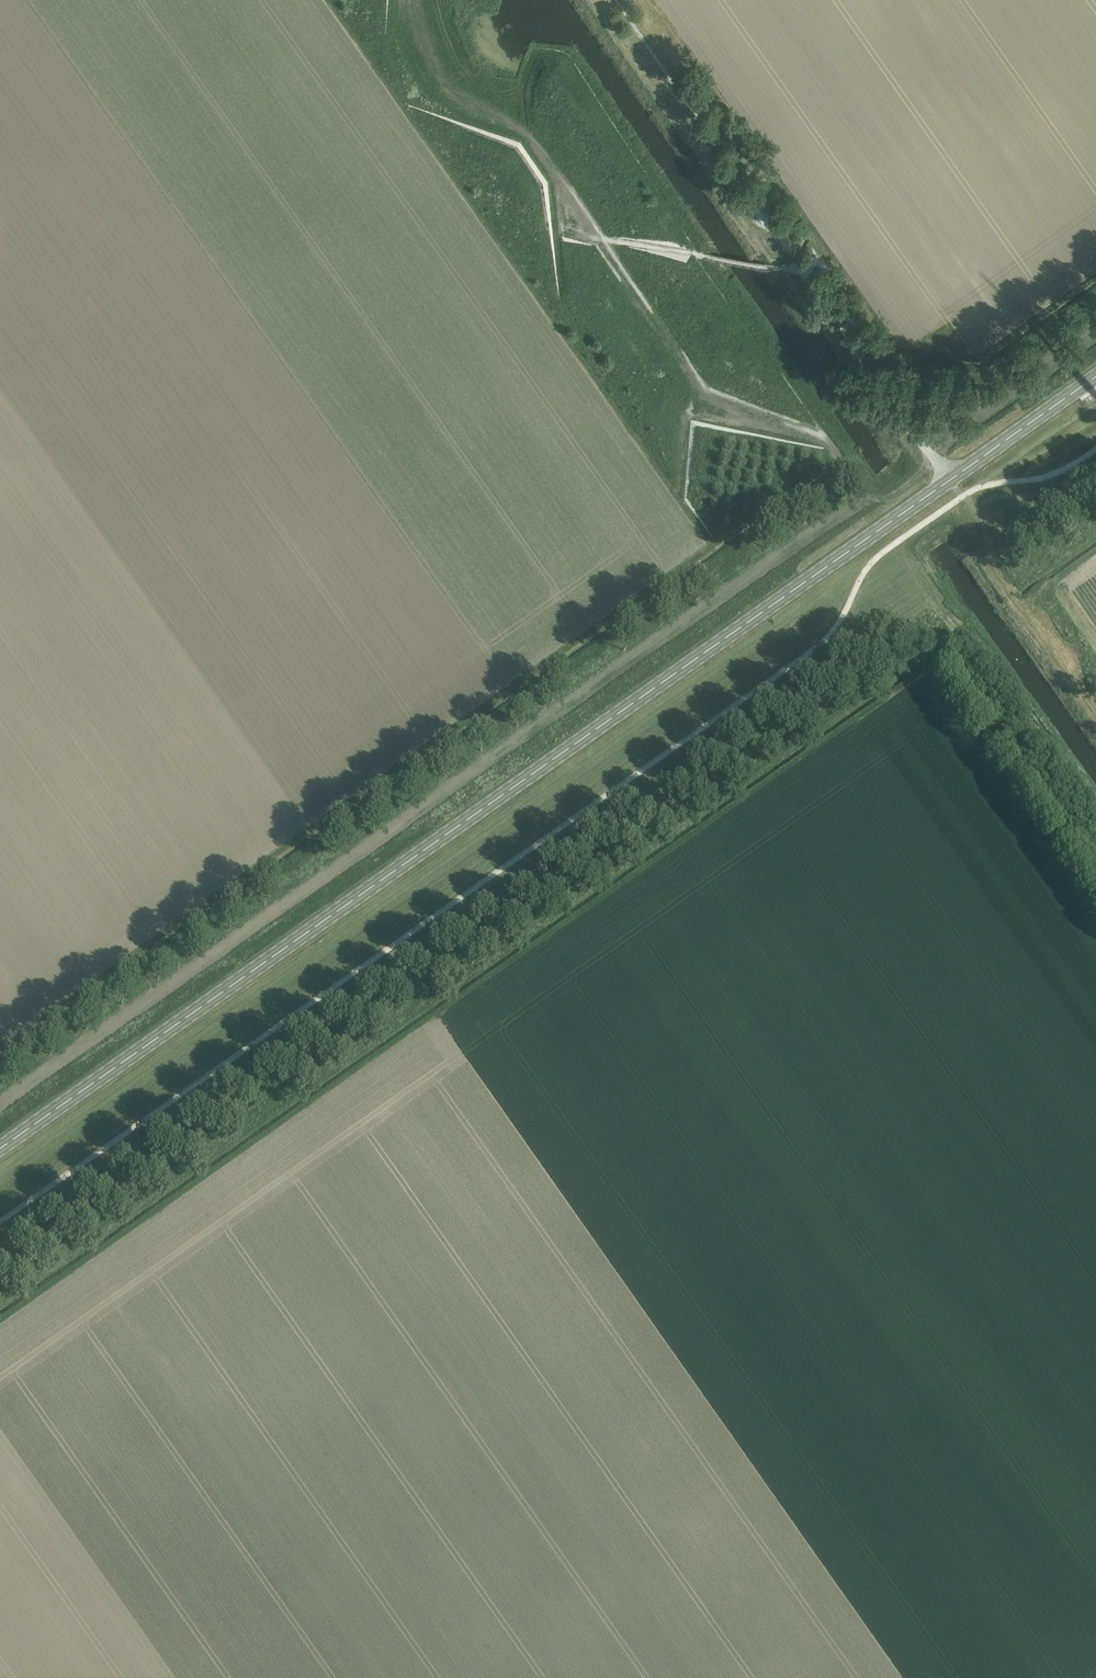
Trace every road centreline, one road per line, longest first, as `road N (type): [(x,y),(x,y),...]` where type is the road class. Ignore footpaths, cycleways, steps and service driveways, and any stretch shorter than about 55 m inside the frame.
road 1 (secondary): [(0,1150),(1095,378)]
road 2 (track): [(1095,726),(944,506)]

